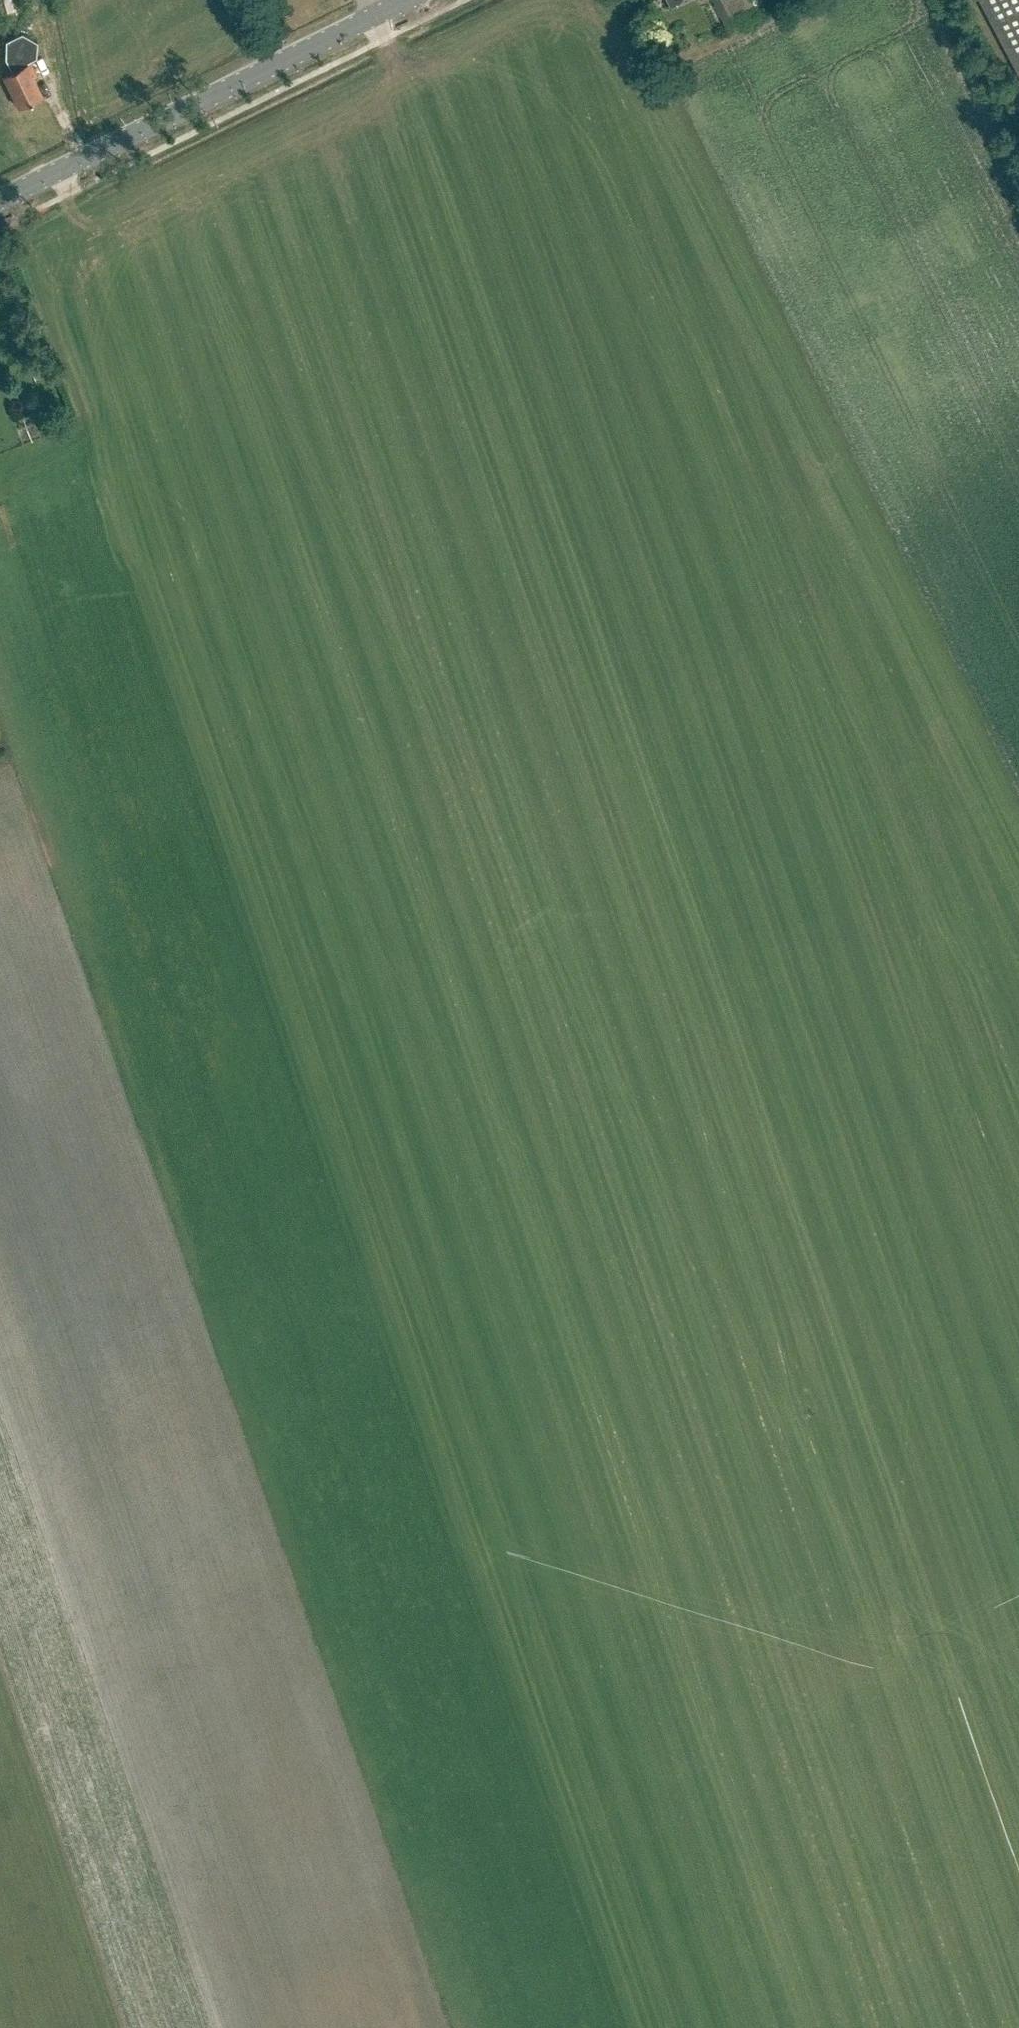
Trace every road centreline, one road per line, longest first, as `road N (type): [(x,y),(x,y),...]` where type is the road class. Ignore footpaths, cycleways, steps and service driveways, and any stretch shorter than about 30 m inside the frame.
road 1 (tertiary): [(0,199),(408,0)]

